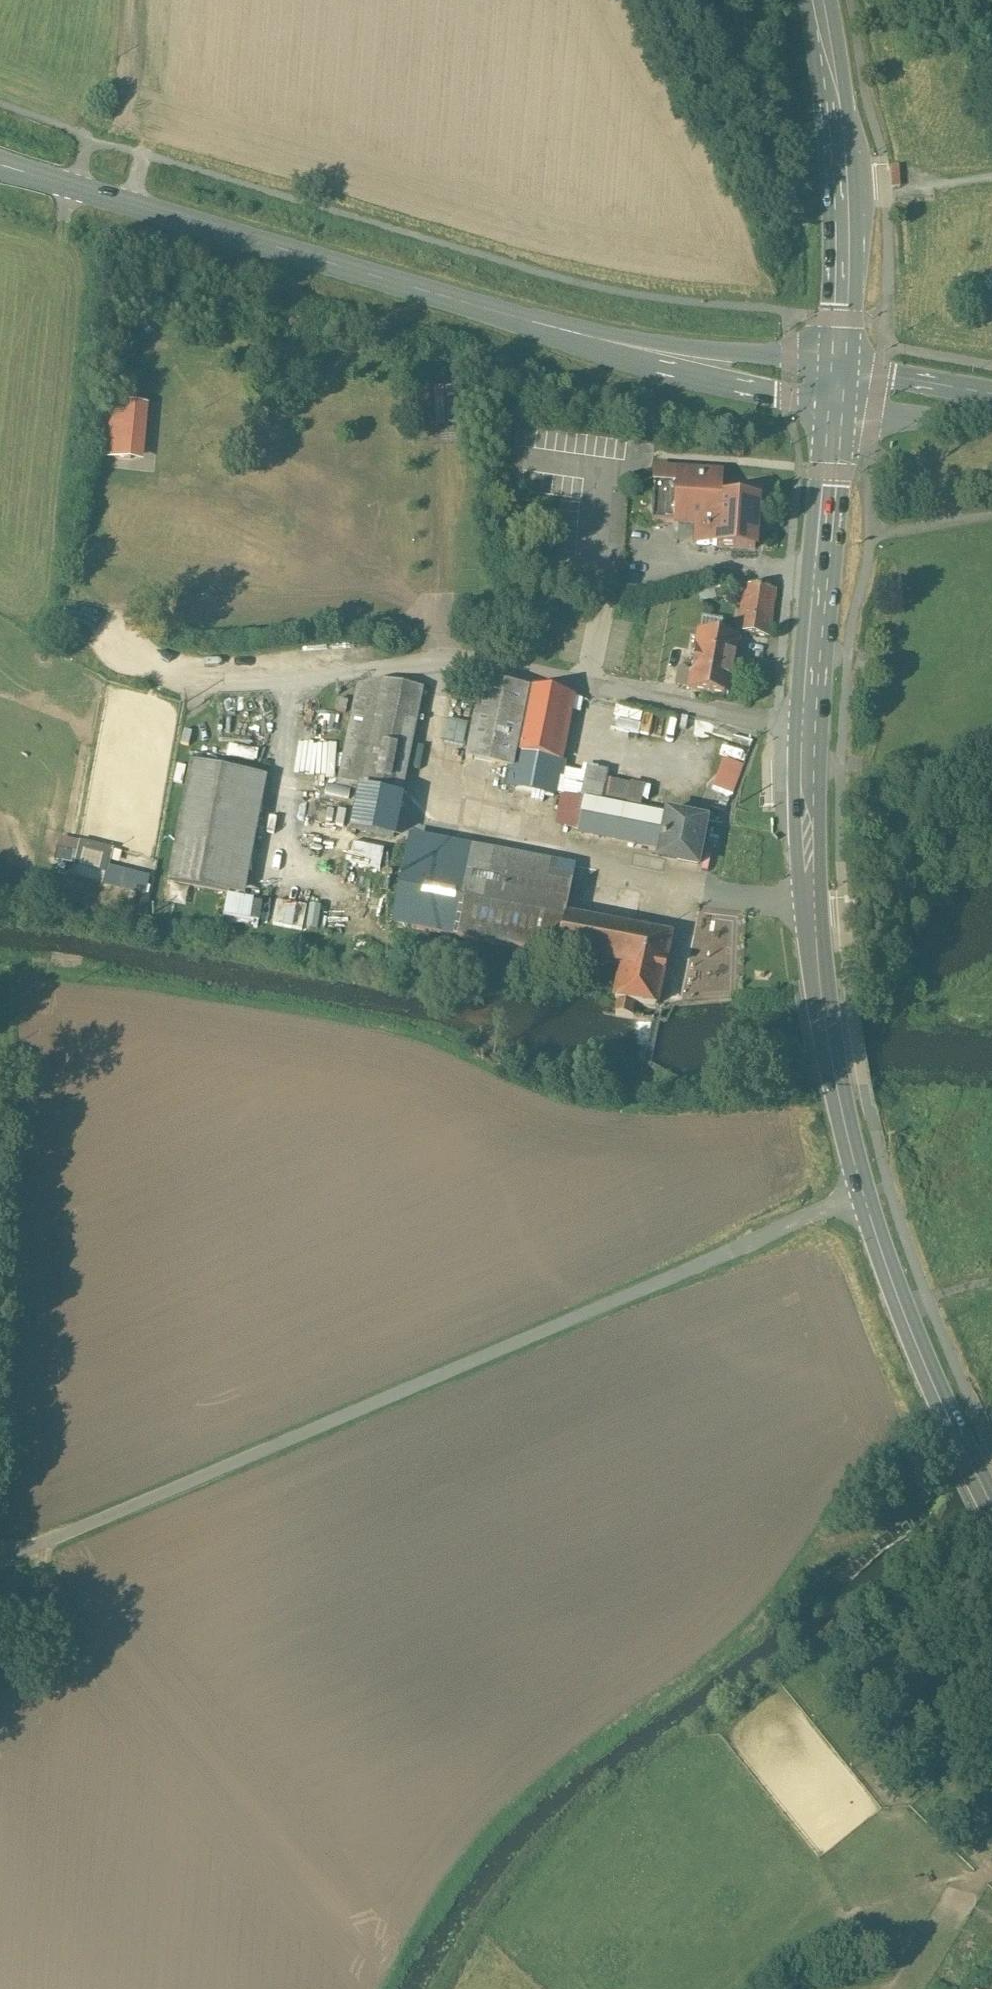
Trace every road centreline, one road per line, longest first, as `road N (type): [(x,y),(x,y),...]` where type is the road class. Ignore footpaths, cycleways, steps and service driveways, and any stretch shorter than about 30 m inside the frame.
road 1 (secondary): [(991,1505),(902,1311),(863,1196),(825,1007),(808,805),(841,384)]
road 2 (tertiary): [(0,166),(598,337),(841,384)]
road 3 (secondary): [(841,384),(849,225),(820,0)]
road 4 (tertiary): [(991,404),(841,384)]

